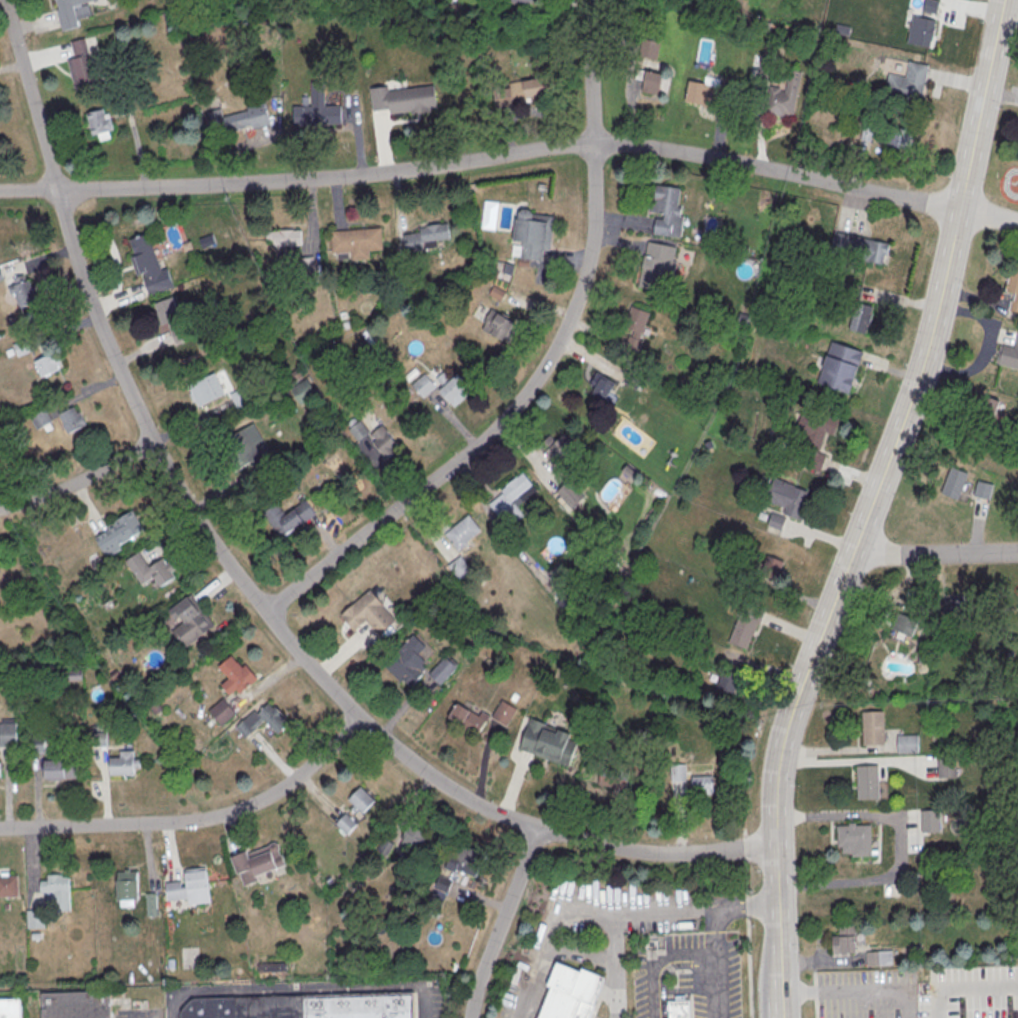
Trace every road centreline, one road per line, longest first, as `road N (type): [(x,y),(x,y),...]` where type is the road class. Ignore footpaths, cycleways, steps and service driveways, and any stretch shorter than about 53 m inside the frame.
road 1 (residential): [(775,846),(633,852),(498,815),(432,778),(306,664),(190,508),(135,406),(76,266),(2,0)]
road 2 (residential): [(1017,224),(760,168),(593,145),(314,180),(0,191)]
road 3 (residential): [(265,613),(479,444),(550,357),(577,299),(593,223),(586,0)]
road 4 (residential): [(363,720),(277,791),(224,815),(0,829)]
road 5 (tertiary): [(851,557),(923,366),(958,214)]
road 6 (tertiary): [(775,846),(785,730),(851,557)]
road 7 (tertiary): [(958,214),(1003,0)]
road 8 (residential): [(470,1017),(537,827)]
road 9 (residential): [(153,442),(56,493),(0,510)]
road 10 (residential): [(1017,553),(851,557)]
road 11 (tertiary): [(777,994),(775,846)]

